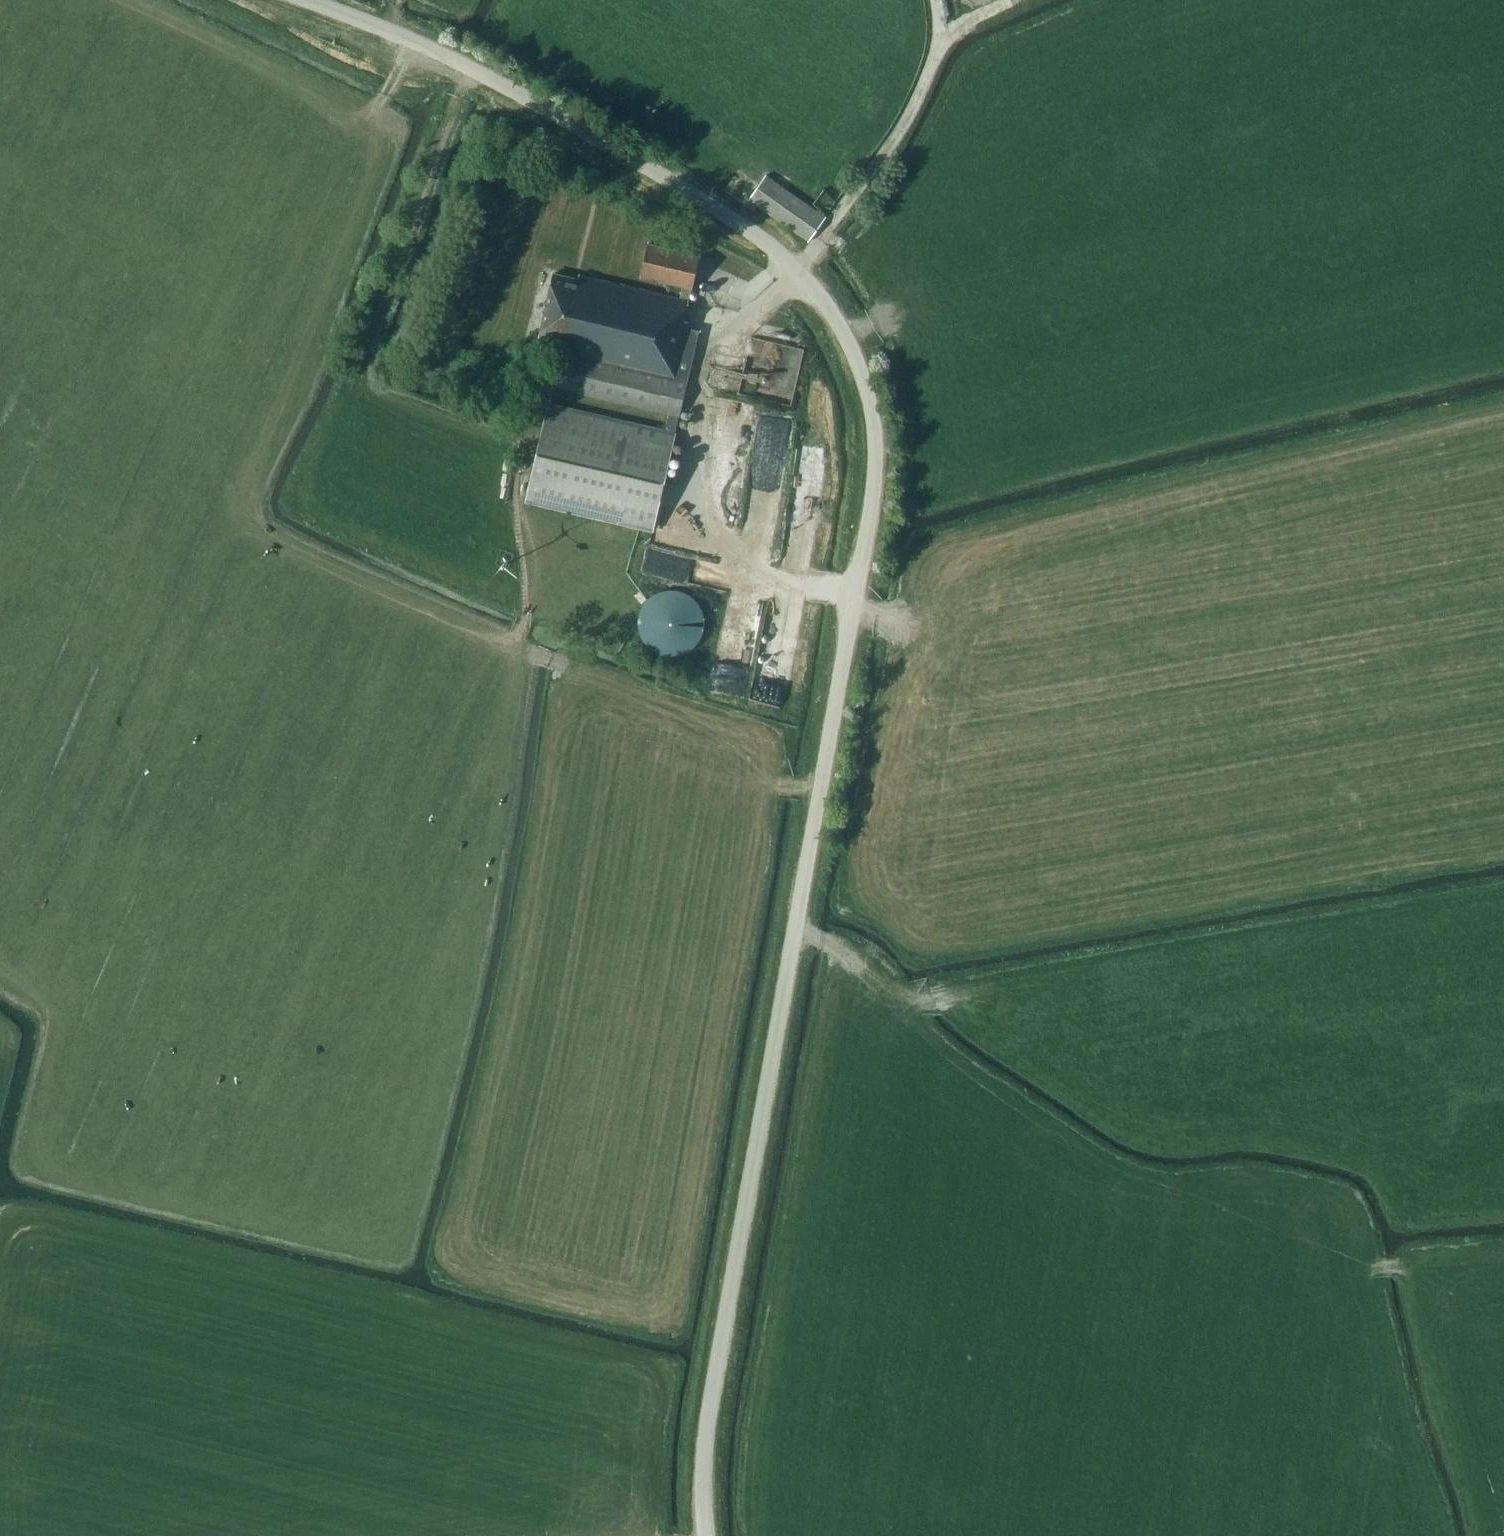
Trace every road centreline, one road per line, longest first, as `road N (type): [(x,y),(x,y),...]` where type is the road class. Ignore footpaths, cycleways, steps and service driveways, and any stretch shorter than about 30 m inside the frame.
road 1 (unclassified): [(706,1535),(706,1438),(728,1284),(873,489),(872,408),(853,351),(821,299),(729,216),(476,72),(307,0)]
road 2 (track): [(801,275),(915,110),(938,61),(943,24),(936,0)]

